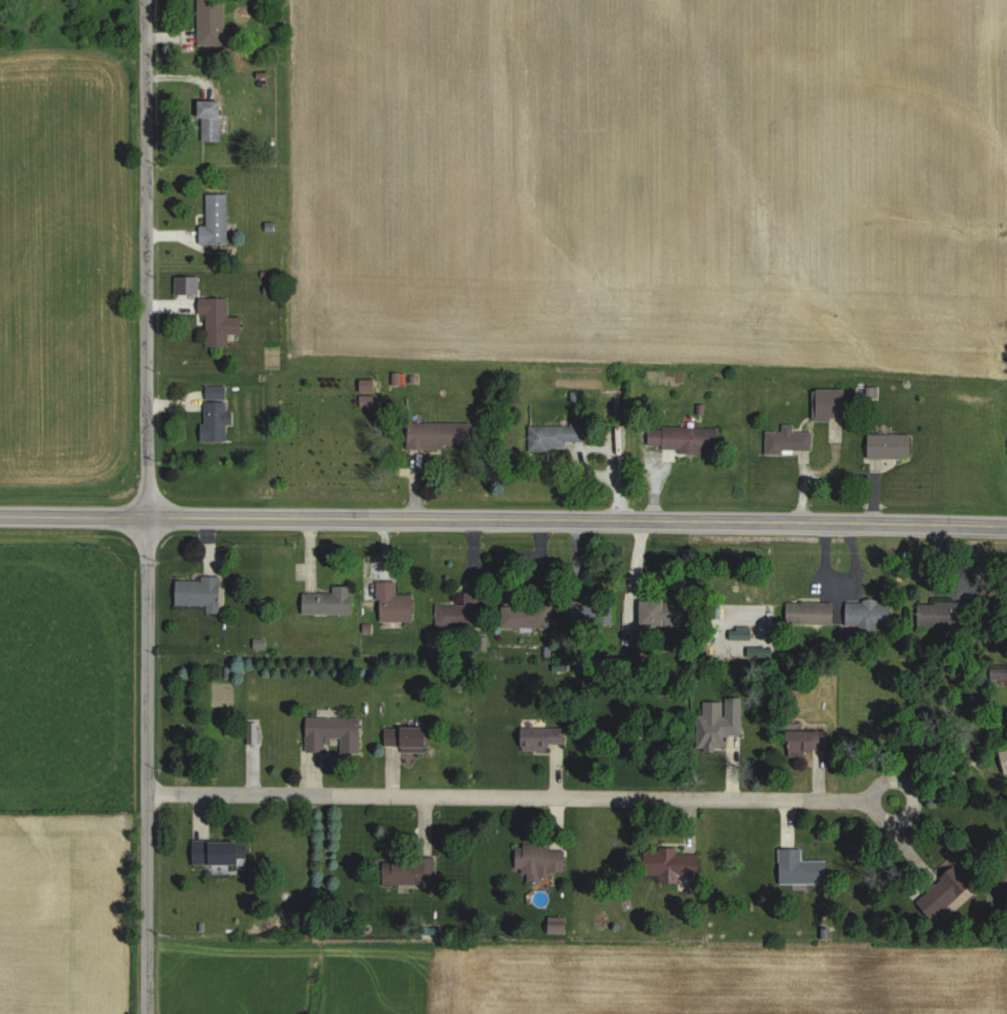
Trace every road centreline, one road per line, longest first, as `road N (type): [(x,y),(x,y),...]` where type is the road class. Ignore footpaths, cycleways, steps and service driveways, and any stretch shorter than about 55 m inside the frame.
road 1 (residential): [(146,1013),(143,0)]
road 2 (primary): [(1006,525),(0,516)]
road 3 (residential): [(890,800),(146,793)]

